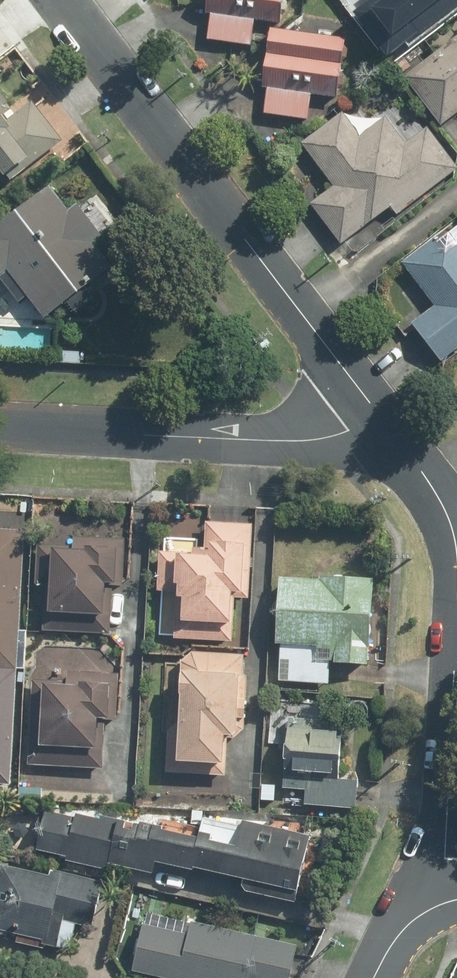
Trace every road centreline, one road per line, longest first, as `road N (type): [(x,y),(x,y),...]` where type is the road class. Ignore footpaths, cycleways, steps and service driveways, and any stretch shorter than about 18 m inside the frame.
road 1 (residential): [(378,411),(62,0)]
road 2 (residential): [(0,426),(299,441),(349,430),(378,411)]
road 3 (residential): [(456,899),(446,856),(456,624)]
road 4 (residential): [(456,567),(439,497),(378,411)]

